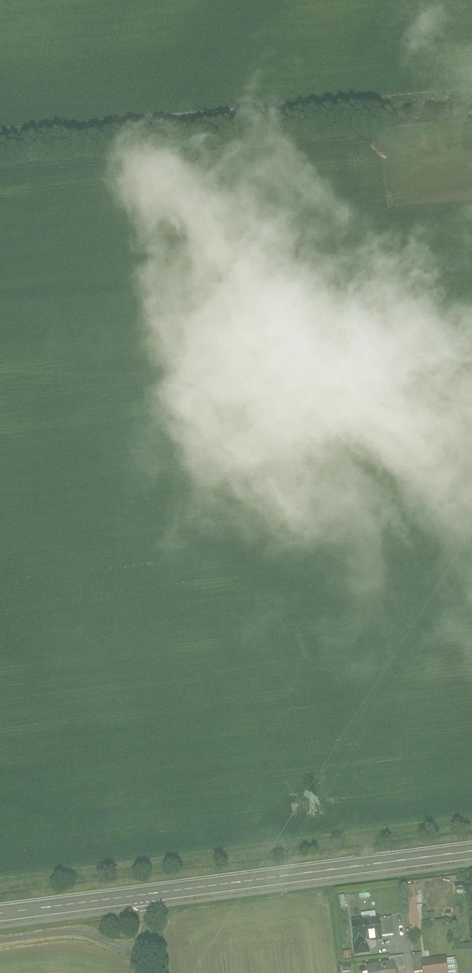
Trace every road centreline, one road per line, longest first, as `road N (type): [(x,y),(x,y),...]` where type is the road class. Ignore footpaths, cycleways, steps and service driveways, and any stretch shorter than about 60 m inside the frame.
road 1 (primary): [(471,854),(0,915)]

